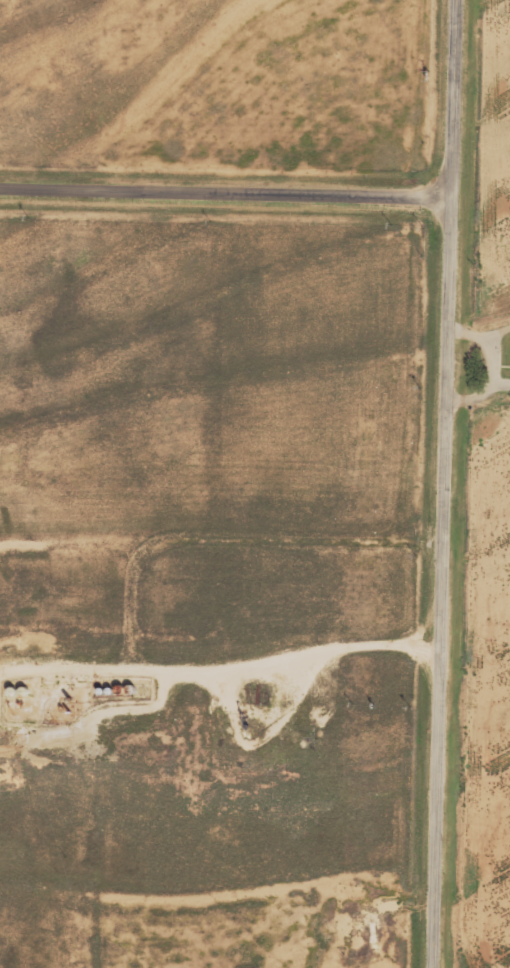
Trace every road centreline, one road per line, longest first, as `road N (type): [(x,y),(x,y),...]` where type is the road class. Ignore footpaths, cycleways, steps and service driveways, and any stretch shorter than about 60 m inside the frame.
road 1 (tertiary): [(435,967),(457,0)]
road 2 (residential): [(293,192),(452,193)]
road 3 (residential): [(158,189),(0,187)]
road 4 (track): [(158,189),(293,192)]

